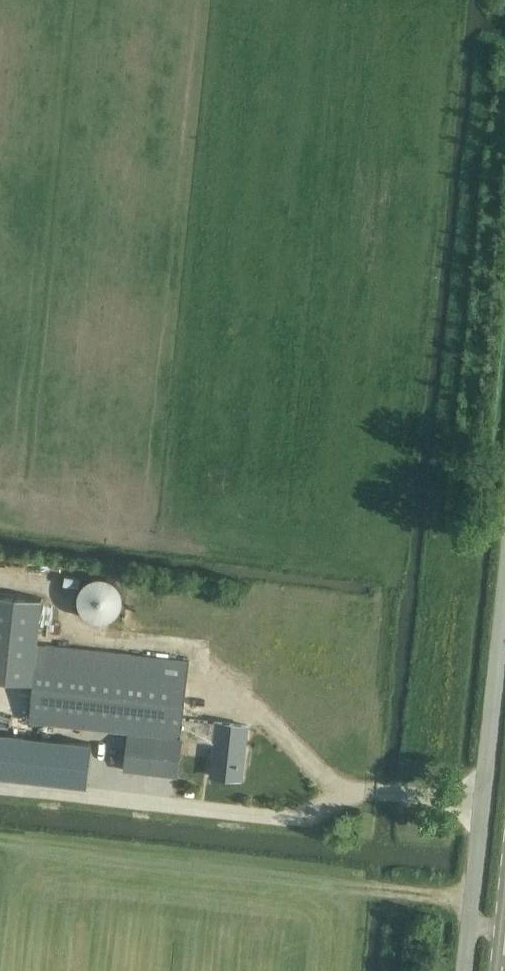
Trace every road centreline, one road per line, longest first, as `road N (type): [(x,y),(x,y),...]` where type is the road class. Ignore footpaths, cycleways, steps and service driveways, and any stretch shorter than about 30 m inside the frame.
road 1 (unclassified): [(466,970),(504,606)]

